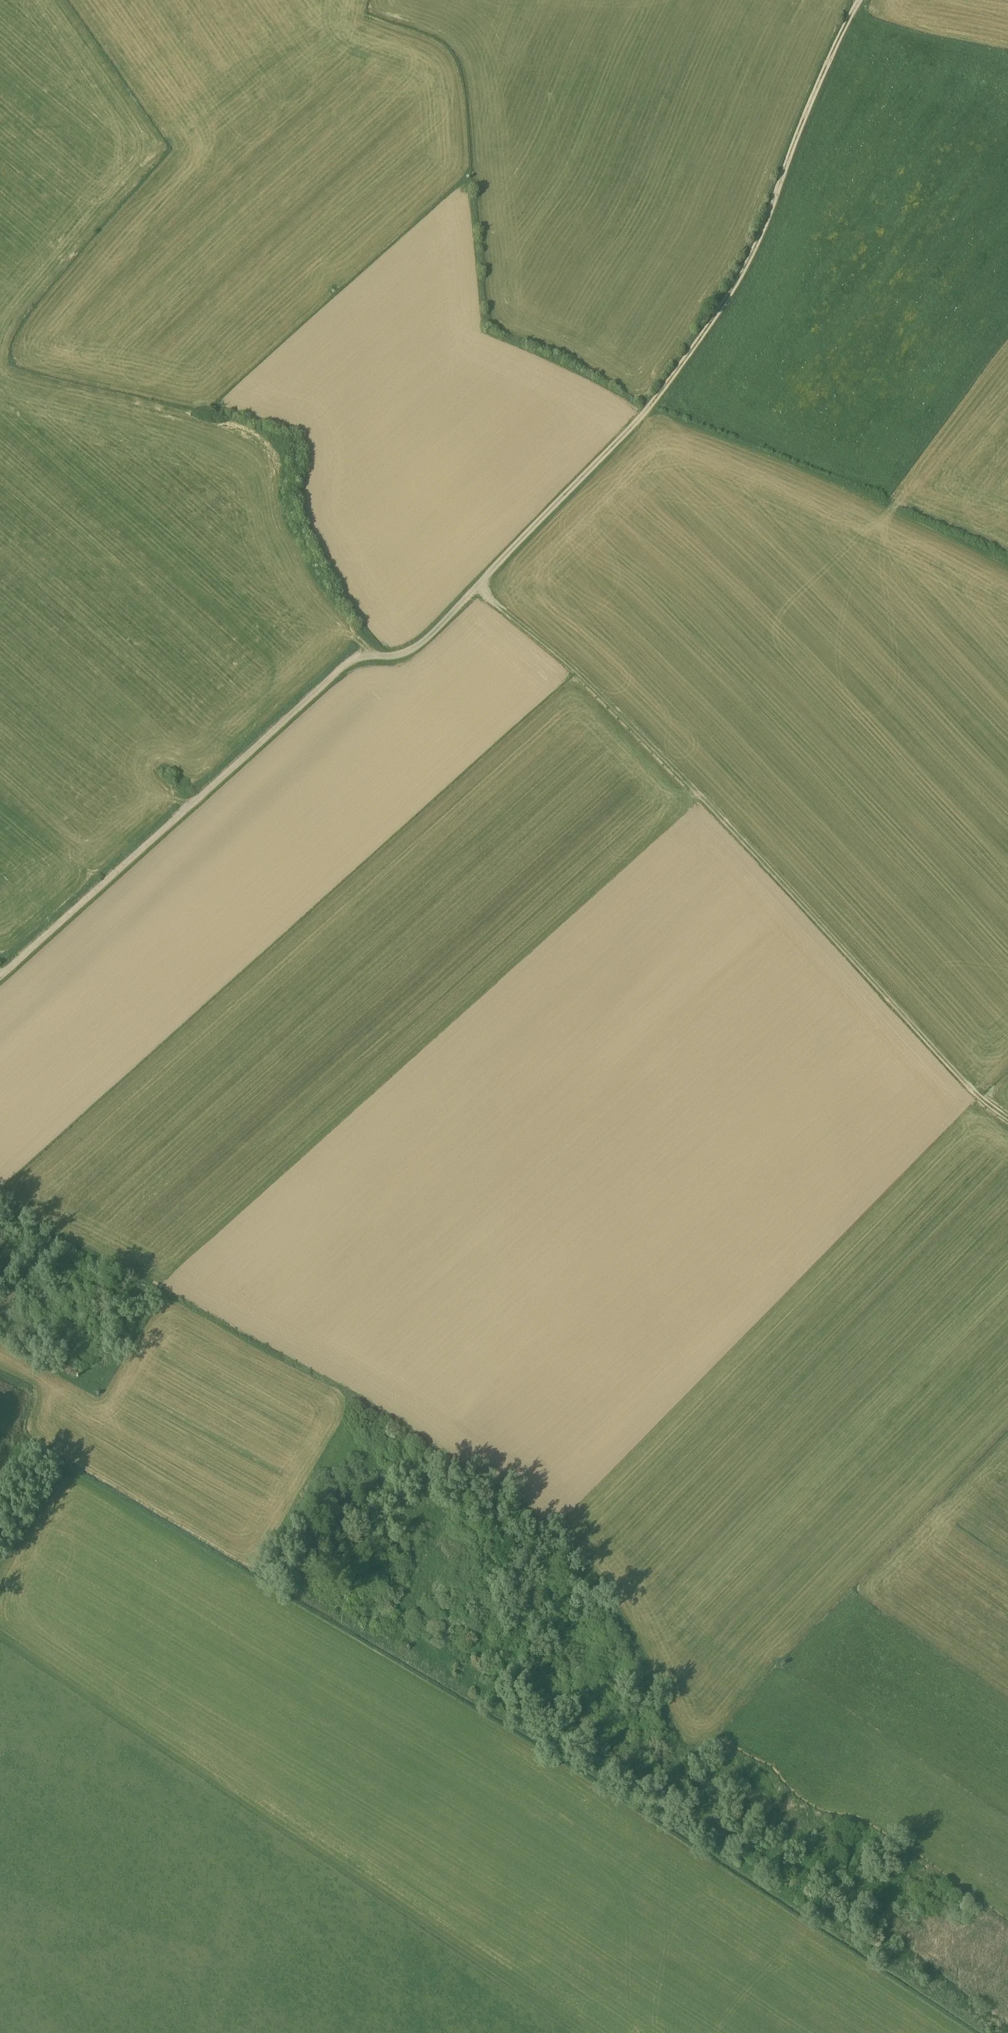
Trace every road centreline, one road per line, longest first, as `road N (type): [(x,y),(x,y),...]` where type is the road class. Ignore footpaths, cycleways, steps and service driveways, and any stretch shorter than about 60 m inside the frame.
road 1 (track): [(1007,1115),(977,1095),(572,666),(478,586)]
road 2 (track): [(478,586),(635,421),(715,313),(752,248),(795,130),(859,0)]
road 3 (track): [(478,586),(410,653),(356,653),(0,979)]

